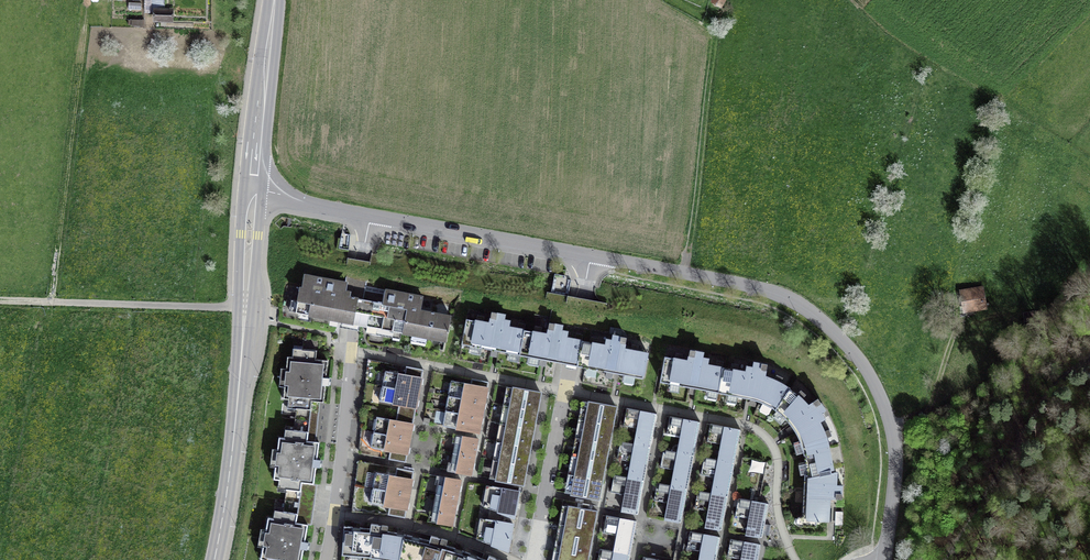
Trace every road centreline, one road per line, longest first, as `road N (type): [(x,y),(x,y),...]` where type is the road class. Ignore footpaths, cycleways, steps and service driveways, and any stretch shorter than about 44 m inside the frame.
road 1 (tertiary): [(590,256),(770,292),(842,341),(867,370),(893,425),(888,559)]
road 2 (tertiary): [(253,188),(232,455),(214,559)]
road 3 (residential): [(369,215),(326,559)]
road 4 (residential): [(590,256),(535,559)]
road 5 (track): [(713,20),(687,274)]
road 6 (track): [(948,559),(1052,390),(1089,357)]
road 7 (track): [(0,301),(231,308)]
road 8 (tertiary): [(369,215),(590,256)]
road 9 (tertiary): [(274,0),(253,188)]
road 10 (track): [(893,425),(927,409),(955,312)]

